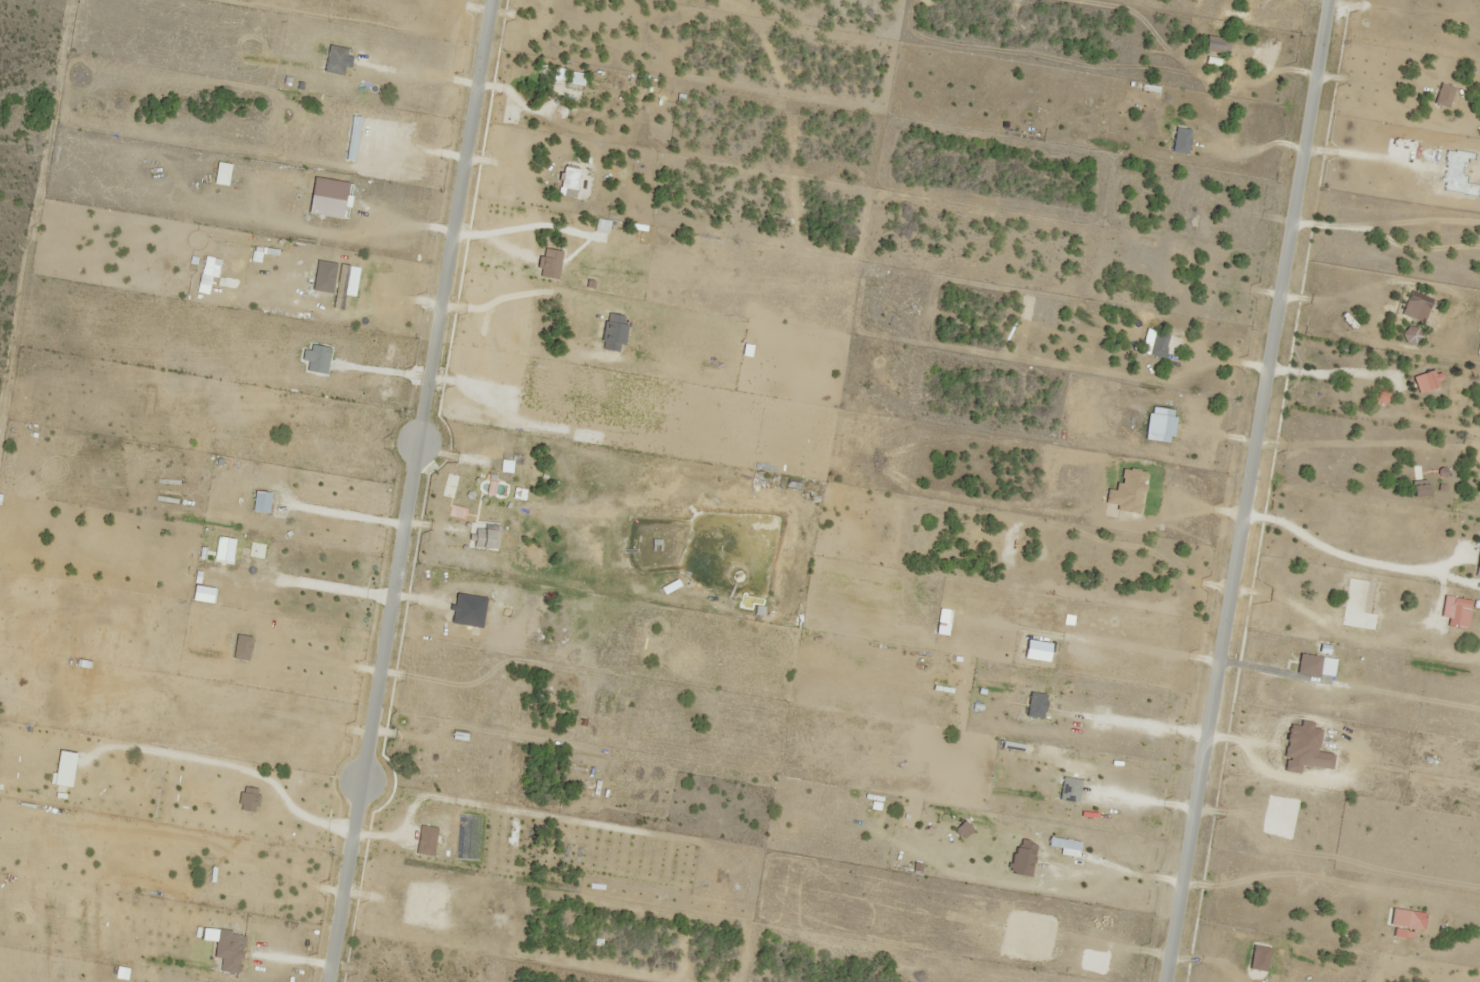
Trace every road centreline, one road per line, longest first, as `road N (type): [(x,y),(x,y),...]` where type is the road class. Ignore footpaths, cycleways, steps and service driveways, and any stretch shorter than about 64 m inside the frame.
road 1 (residential): [(1165,981),(1329,0)]
road 2 (residential): [(491,0),(328,981)]

